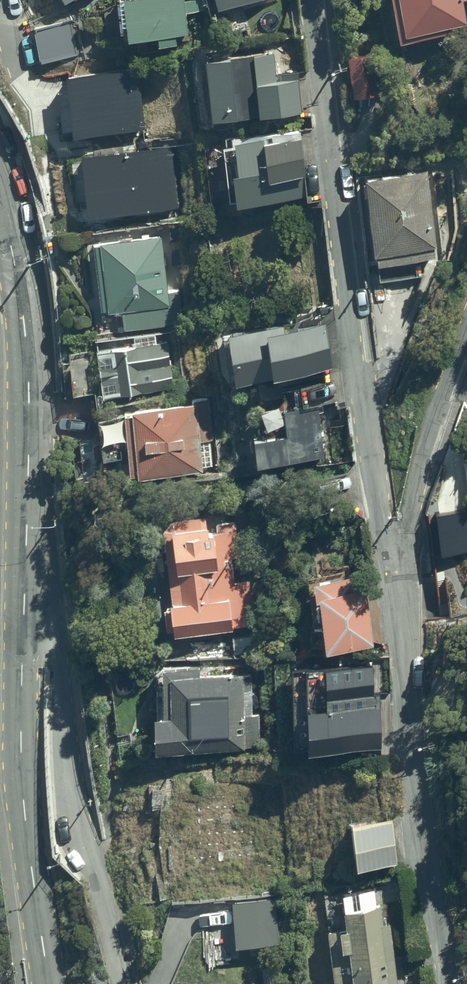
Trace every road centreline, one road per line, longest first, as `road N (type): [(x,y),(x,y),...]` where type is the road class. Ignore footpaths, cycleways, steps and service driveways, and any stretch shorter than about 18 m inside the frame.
road 1 (secondary): [(51,983),(23,788),(25,332),(0,198)]
road 2 (residential): [(390,602),(308,0)]
road 3 (residential): [(453,983),(390,602)]
road 4 (residential): [(466,332),(390,602)]

